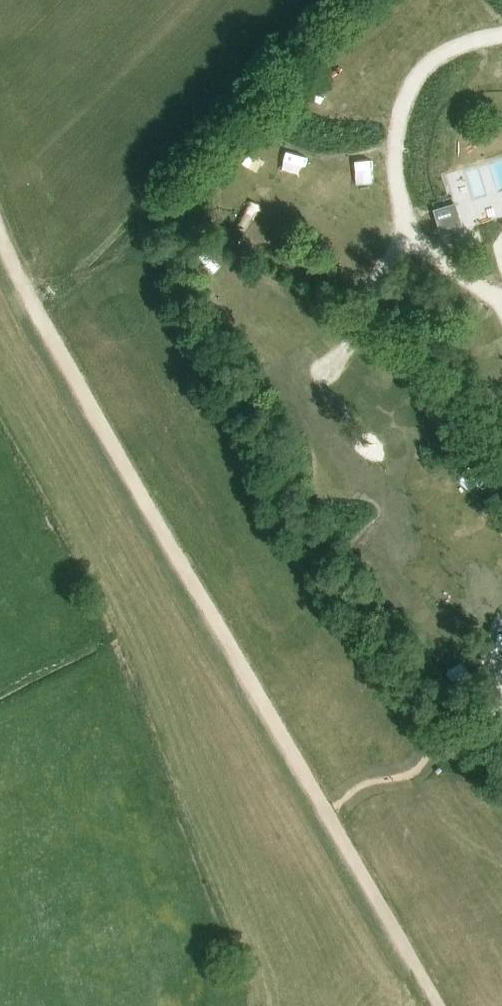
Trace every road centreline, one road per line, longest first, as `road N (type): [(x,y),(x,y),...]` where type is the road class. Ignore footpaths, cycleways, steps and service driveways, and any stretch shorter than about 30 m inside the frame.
road 1 (track): [(439,1005),(19,272),(0,225)]

